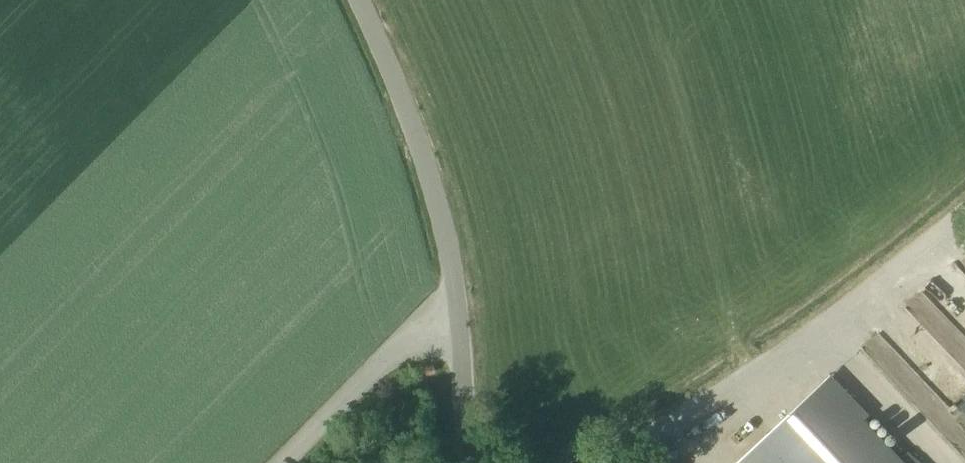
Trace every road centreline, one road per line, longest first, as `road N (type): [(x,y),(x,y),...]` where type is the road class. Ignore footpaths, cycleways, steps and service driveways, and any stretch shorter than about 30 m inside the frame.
road 1 (unclassified): [(470,462),(452,284),(390,76),(352,0)]
road 2 (track): [(601,462),(824,321),(964,204)]

